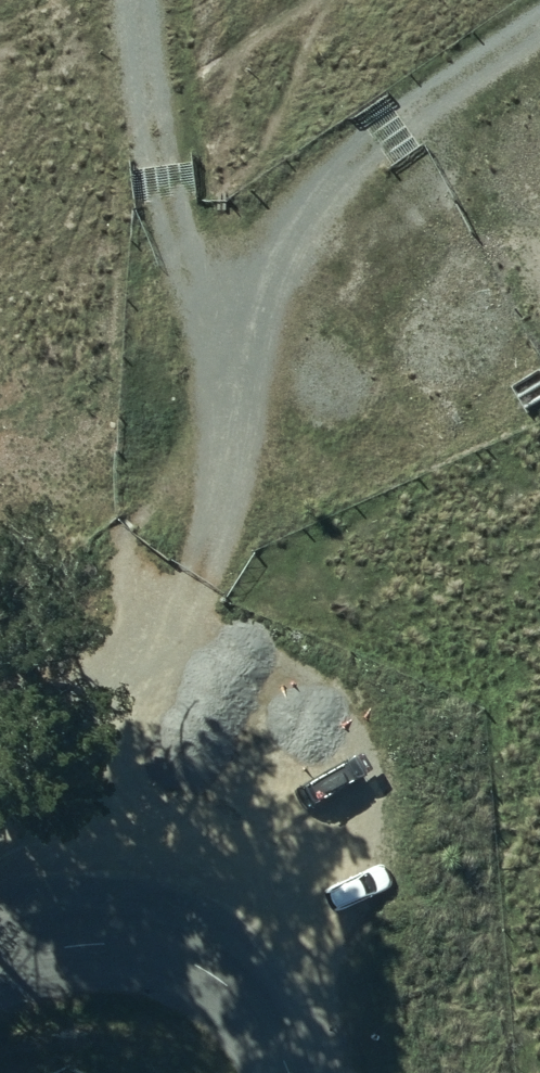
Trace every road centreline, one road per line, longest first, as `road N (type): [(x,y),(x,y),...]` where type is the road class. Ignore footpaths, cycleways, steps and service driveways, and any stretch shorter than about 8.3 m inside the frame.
road 1 (track): [(539,21),(303,199),(214,350),(229,430),(223,535),(186,583),(180,695),(208,917),(196,963)]
road 2 (track): [(145,0),(163,183),(214,350)]
road 3 (unclassified): [(0,965),(71,946),(148,946),(196,963),(267,1024),(291,1072)]

